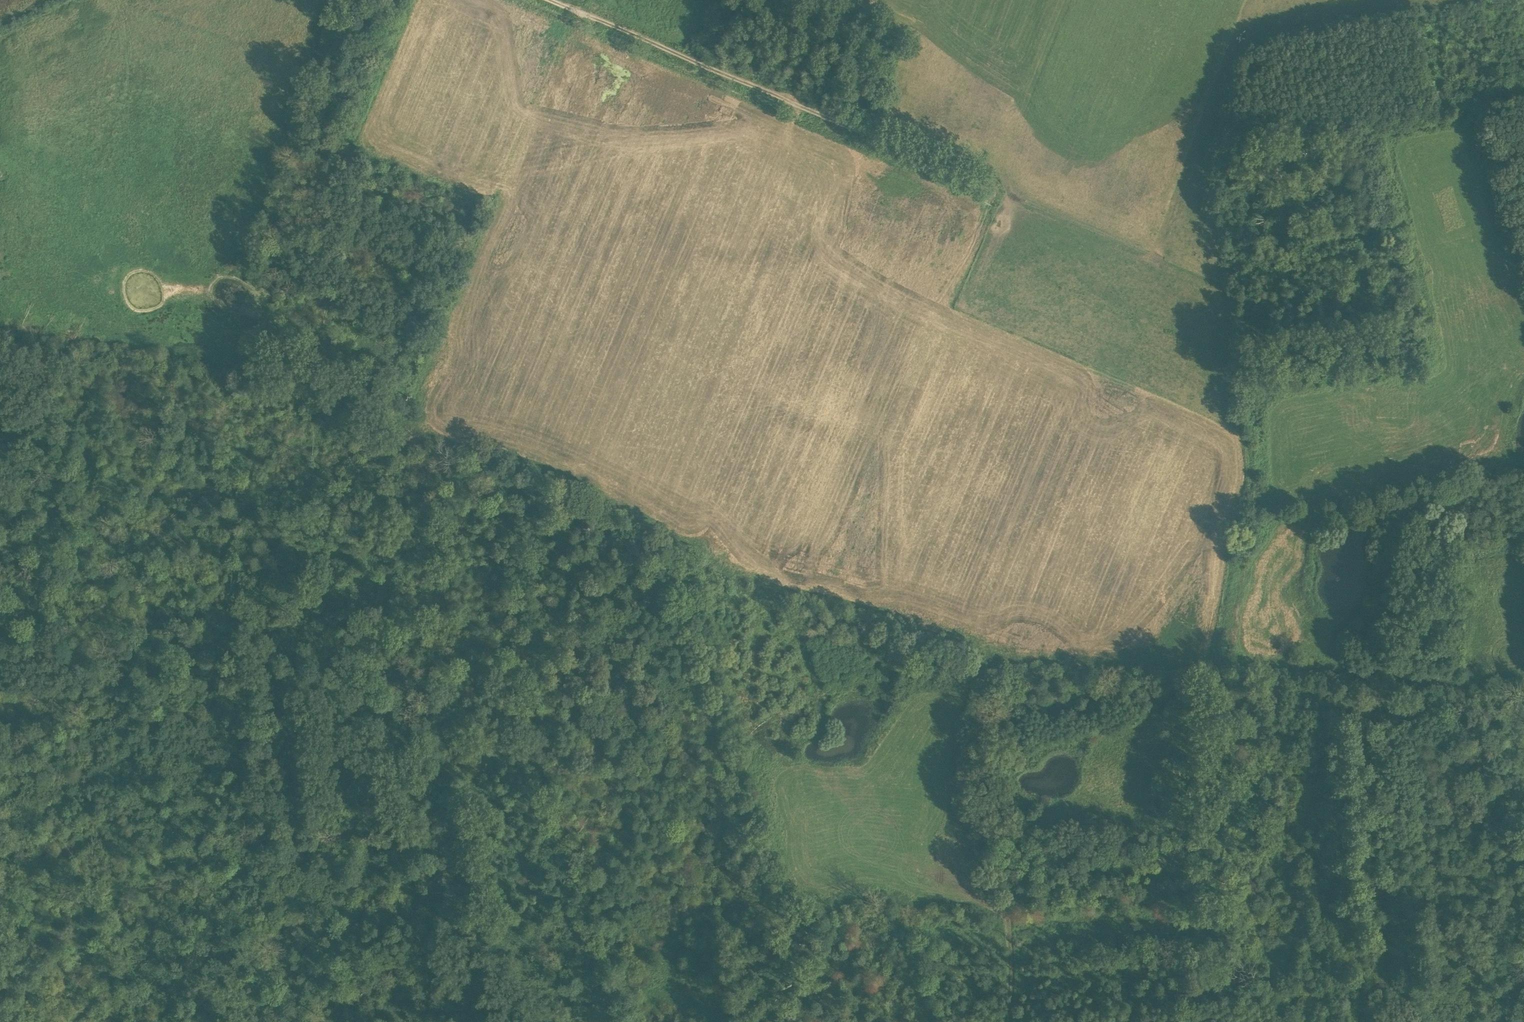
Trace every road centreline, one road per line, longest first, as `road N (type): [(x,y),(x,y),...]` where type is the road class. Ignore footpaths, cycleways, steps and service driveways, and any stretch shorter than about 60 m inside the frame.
road 1 (track): [(993,187),(550,0)]

